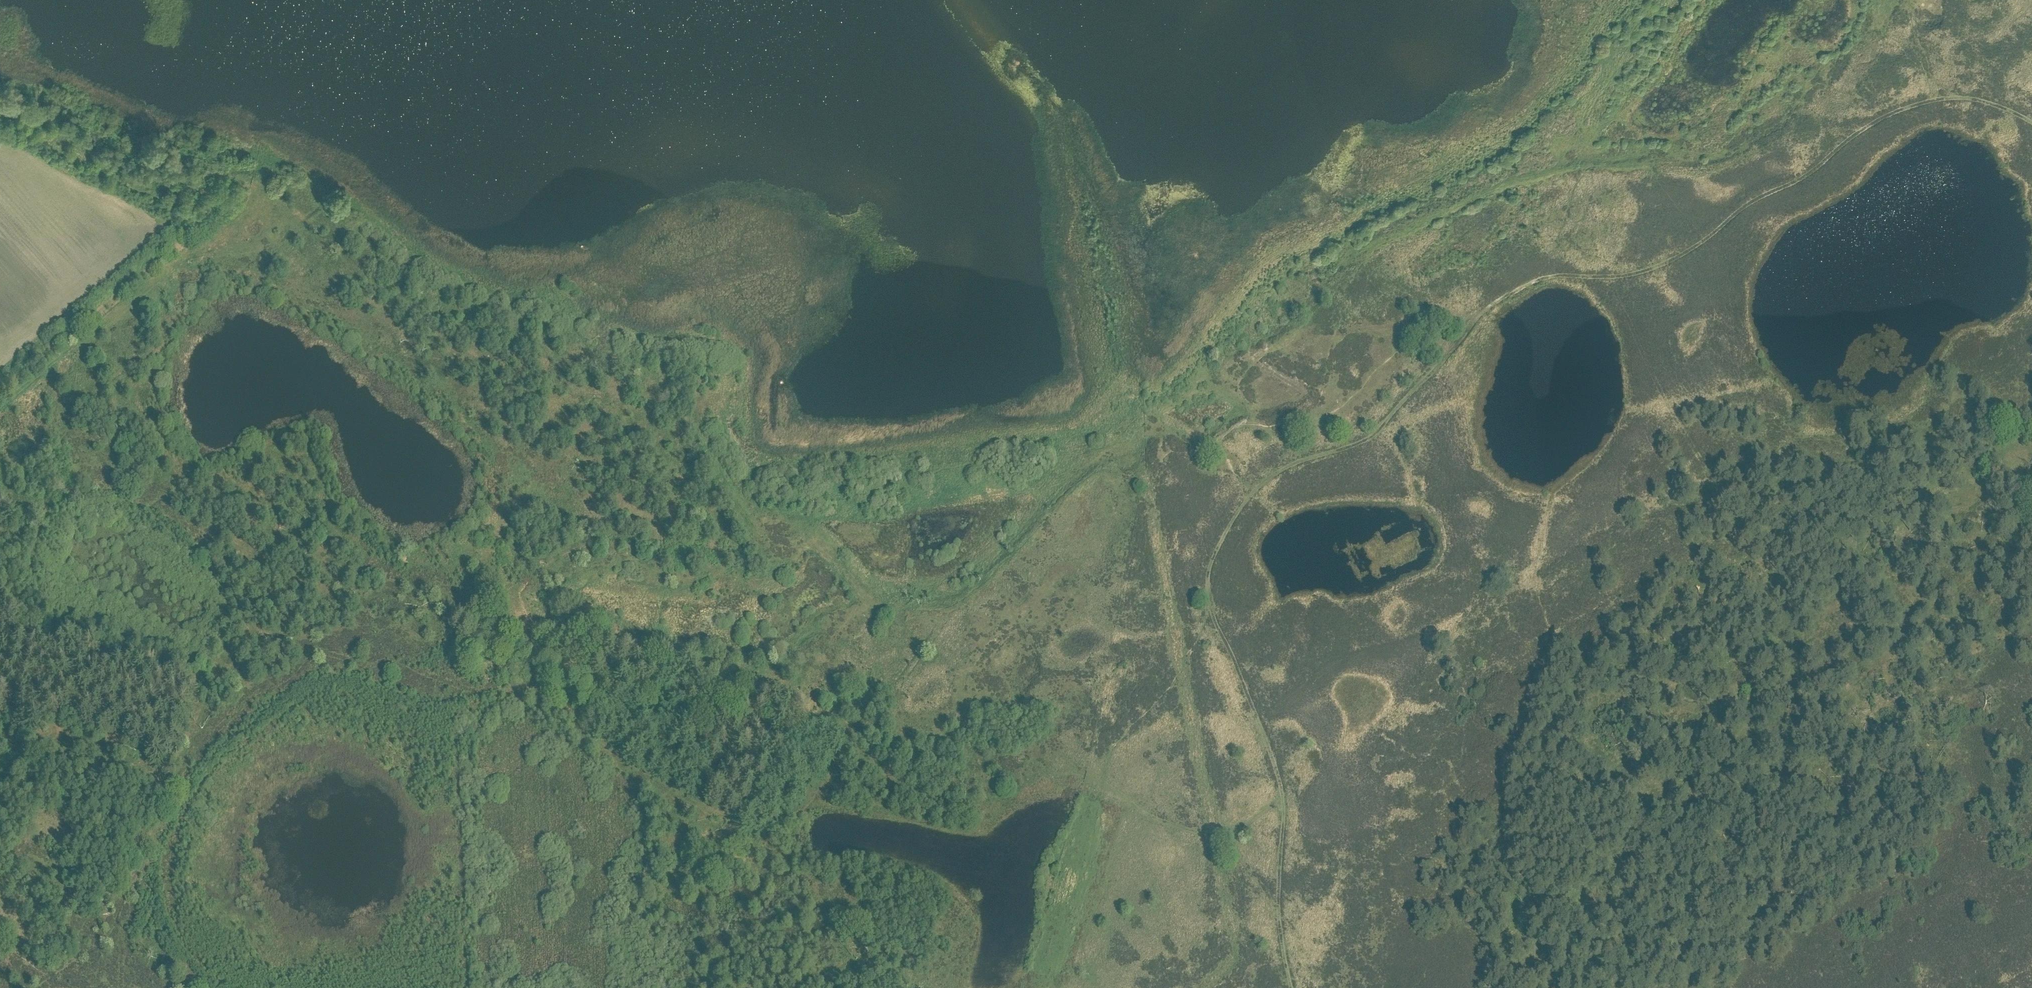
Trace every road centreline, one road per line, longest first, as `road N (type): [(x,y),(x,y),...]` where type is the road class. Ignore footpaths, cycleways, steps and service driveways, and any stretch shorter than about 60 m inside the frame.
road 1 (track): [(1290,987),(1278,912),(1282,795),(1205,588),(1256,485),(1377,436),(1488,308),(1539,277),(1629,273),(1656,264),(1750,195),(1808,169),(1872,116),(1951,94),(1979,94),(2031,118)]
road 2 (track): [(1224,832),(1155,816),(1085,777),(1020,789),(821,780)]

